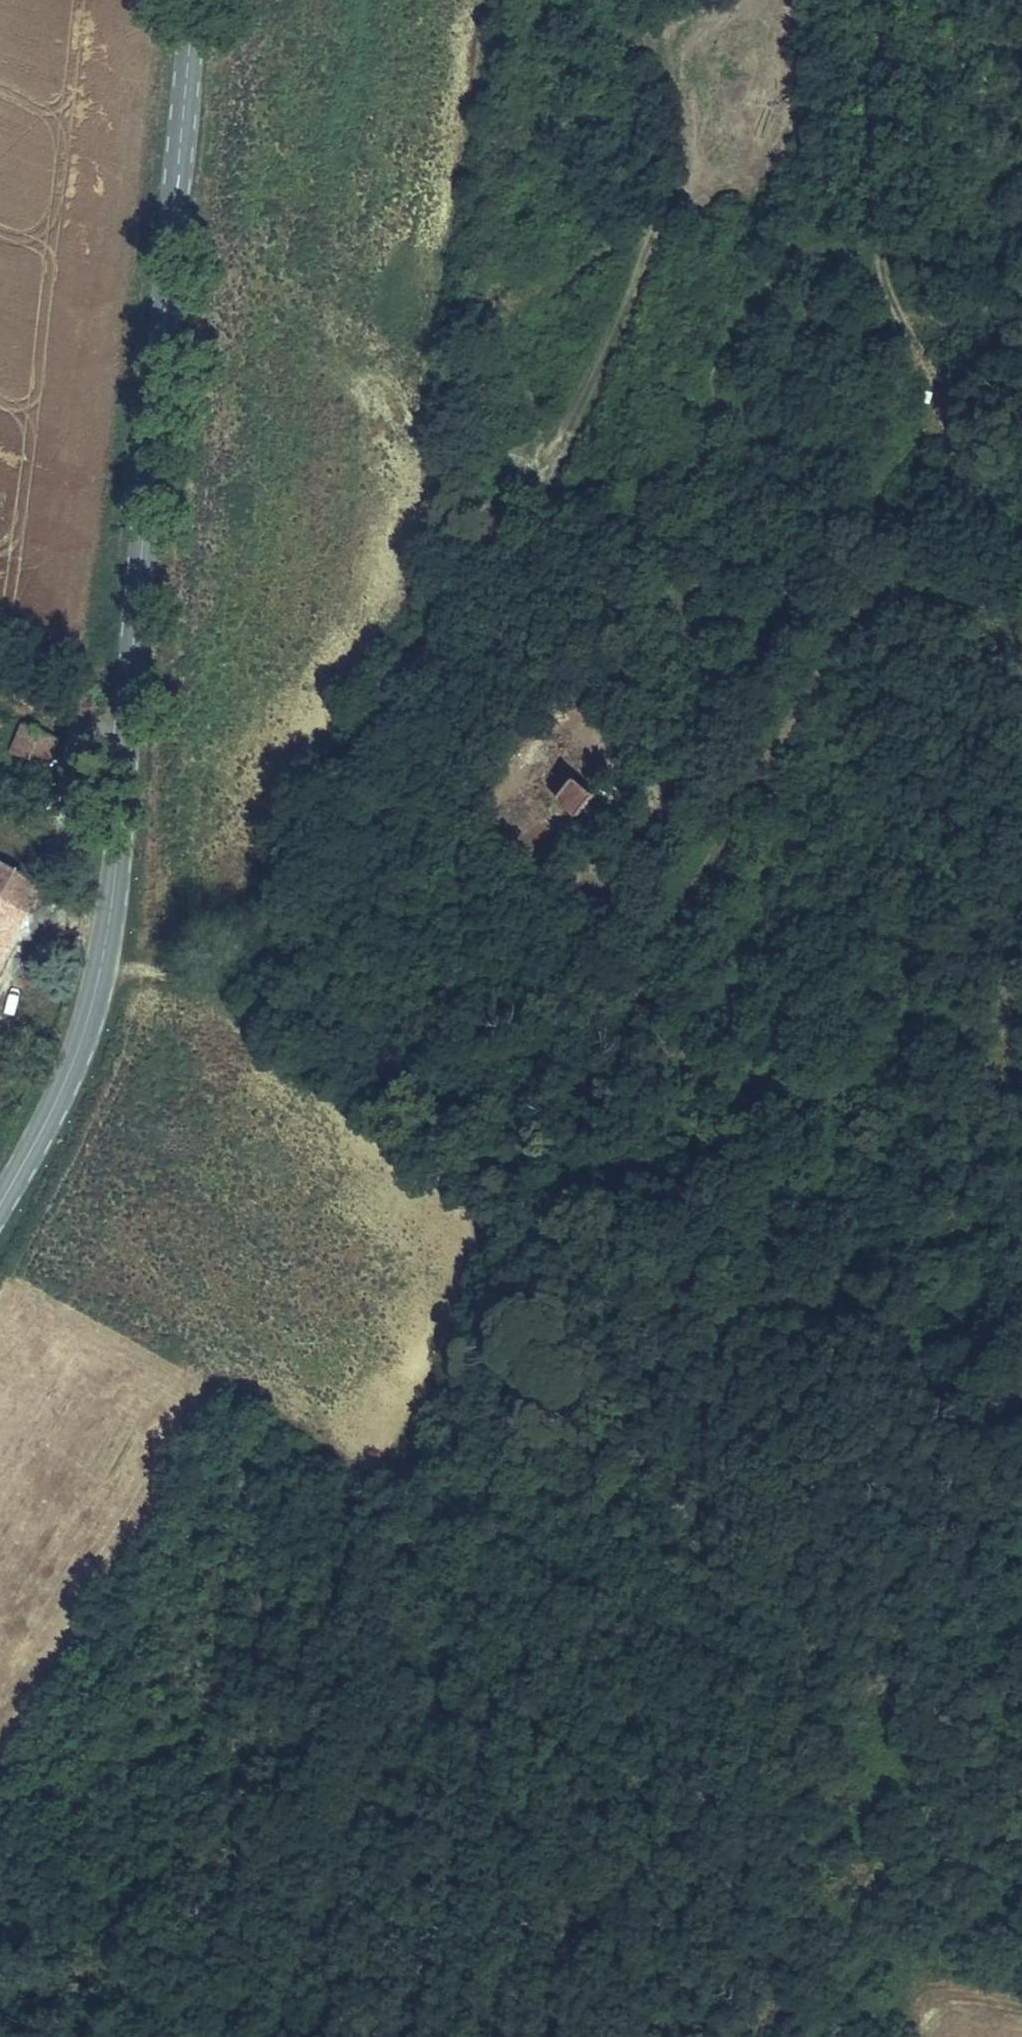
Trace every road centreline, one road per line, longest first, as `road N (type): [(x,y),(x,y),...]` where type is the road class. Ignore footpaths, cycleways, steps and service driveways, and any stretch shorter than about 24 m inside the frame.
road 1 (secondary): [(0,1193),(43,1117),(93,991),(118,850),(198,0)]
road 2 (track): [(918,2036),(925,2000),(1021,2004)]

